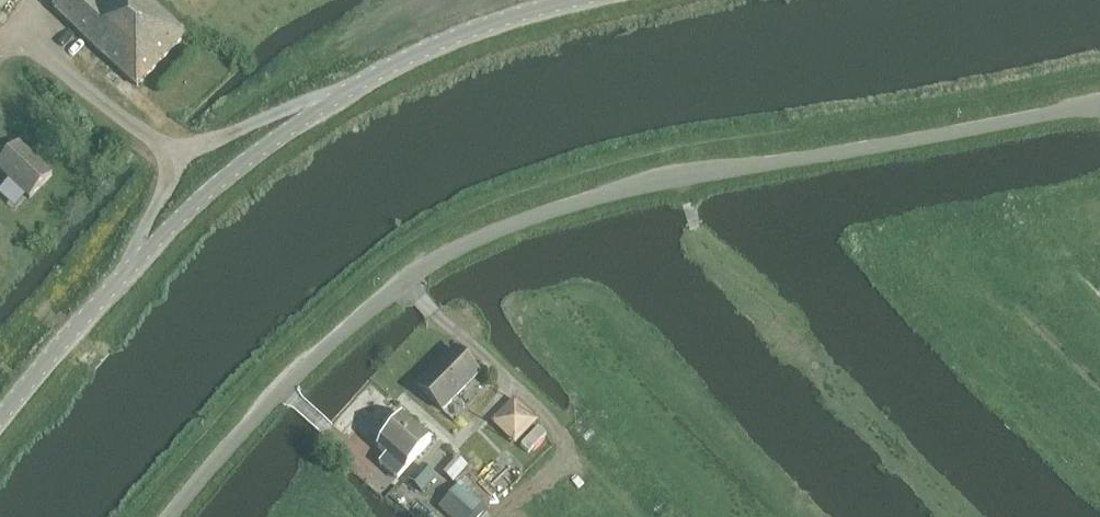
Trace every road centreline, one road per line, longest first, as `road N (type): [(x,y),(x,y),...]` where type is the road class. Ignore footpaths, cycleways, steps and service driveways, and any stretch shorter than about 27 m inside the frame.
road 1 (tertiary): [(175,516),(315,357),(419,273),(537,218),(679,171),(894,145),(1099,99)]
road 2 (unclassified): [(0,428),(147,255),(224,183),(389,71),(487,28),(586,0)]

